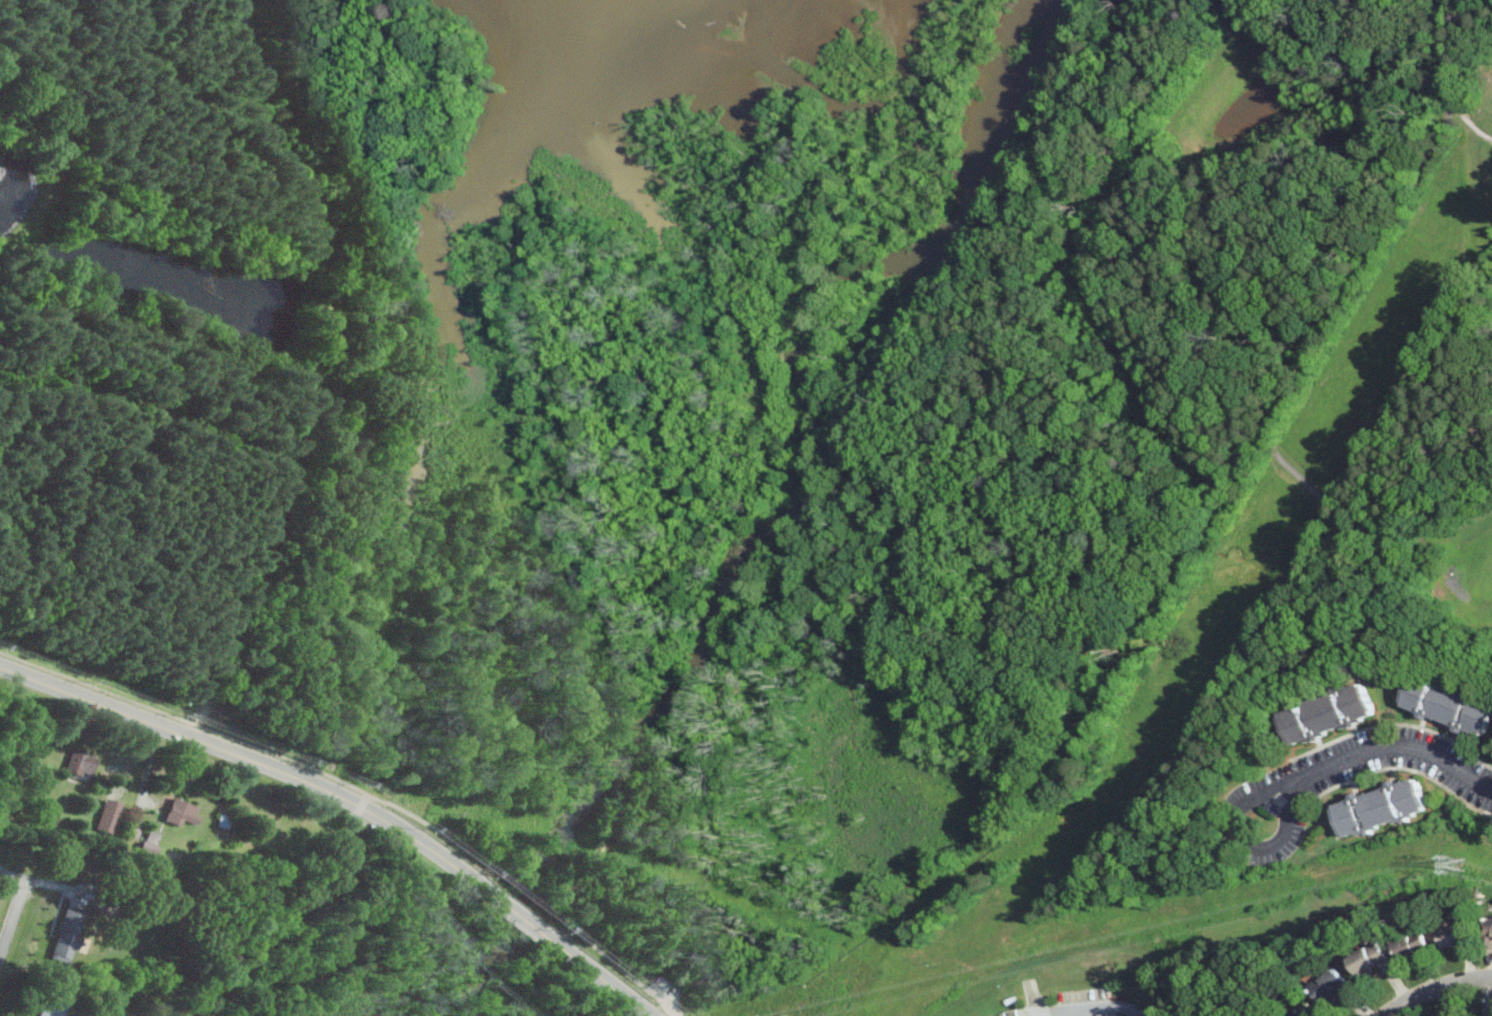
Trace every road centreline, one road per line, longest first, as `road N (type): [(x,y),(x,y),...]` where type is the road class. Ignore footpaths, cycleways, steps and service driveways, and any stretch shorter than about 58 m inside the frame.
road 1 (tertiary): [(0,664),(308,780),(397,825),(486,886)]
road 2 (residential): [(1293,779),(1358,751),(1400,746),(1440,757),(1491,793)]
road 3 (residential): [(1293,779),(1281,835),(1263,846),(1247,843),(1237,822),(1244,802),(1293,779)]
road 4 (tertiary): [(554,937),(657,1015)]

